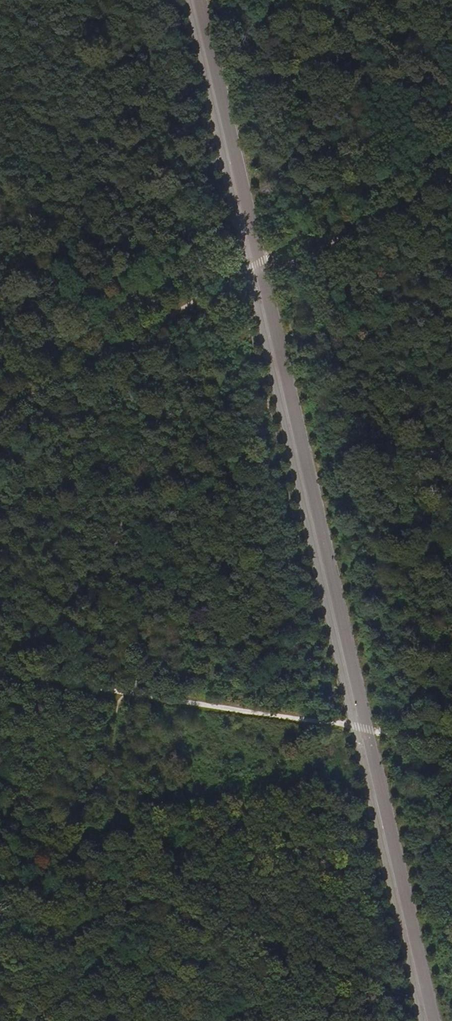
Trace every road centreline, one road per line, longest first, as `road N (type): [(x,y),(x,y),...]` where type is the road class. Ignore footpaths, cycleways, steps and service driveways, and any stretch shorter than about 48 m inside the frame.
road 1 (track): [(451,139),(360,188),(293,242),(0,410)]
road 2 (track): [(0,668),(130,694),(451,737)]

